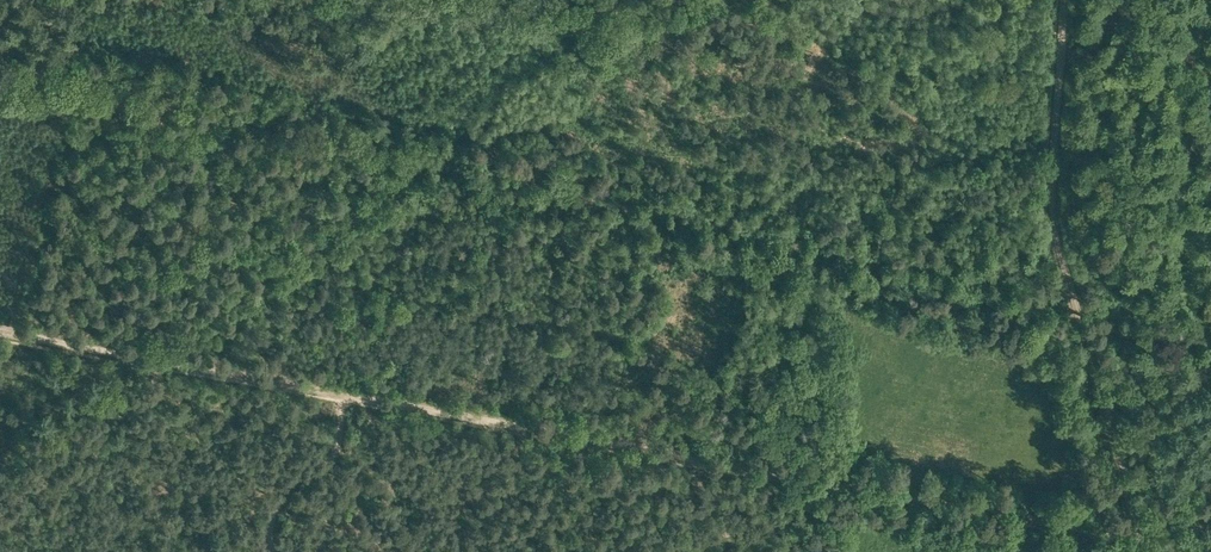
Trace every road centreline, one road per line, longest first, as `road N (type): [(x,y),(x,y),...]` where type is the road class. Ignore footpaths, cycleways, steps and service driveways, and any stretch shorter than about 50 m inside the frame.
road 1 (track): [(1136,536),(1033,508),(0,335)]
road 2 (track): [(1141,538),(1057,245),(1053,173),(1066,0)]
road 3 (track): [(417,175),(154,364)]
road 4 (track): [(661,0),(417,175)]
road 5 (track): [(1205,337),(1106,433)]

